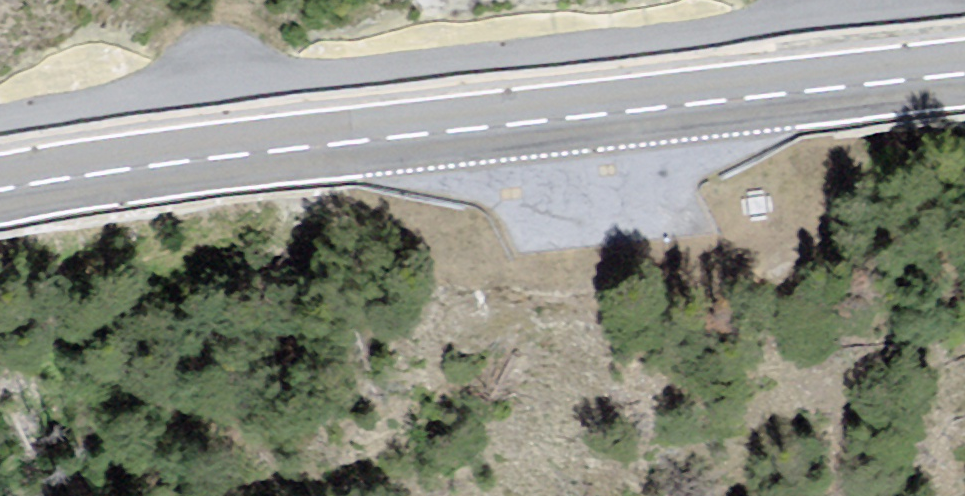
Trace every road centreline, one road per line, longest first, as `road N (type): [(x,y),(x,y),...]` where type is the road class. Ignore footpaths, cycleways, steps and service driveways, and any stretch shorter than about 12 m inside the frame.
road 1 (primary): [(0,187),(964,74)]
road 2 (unclassified): [(0,120),(944,0)]

